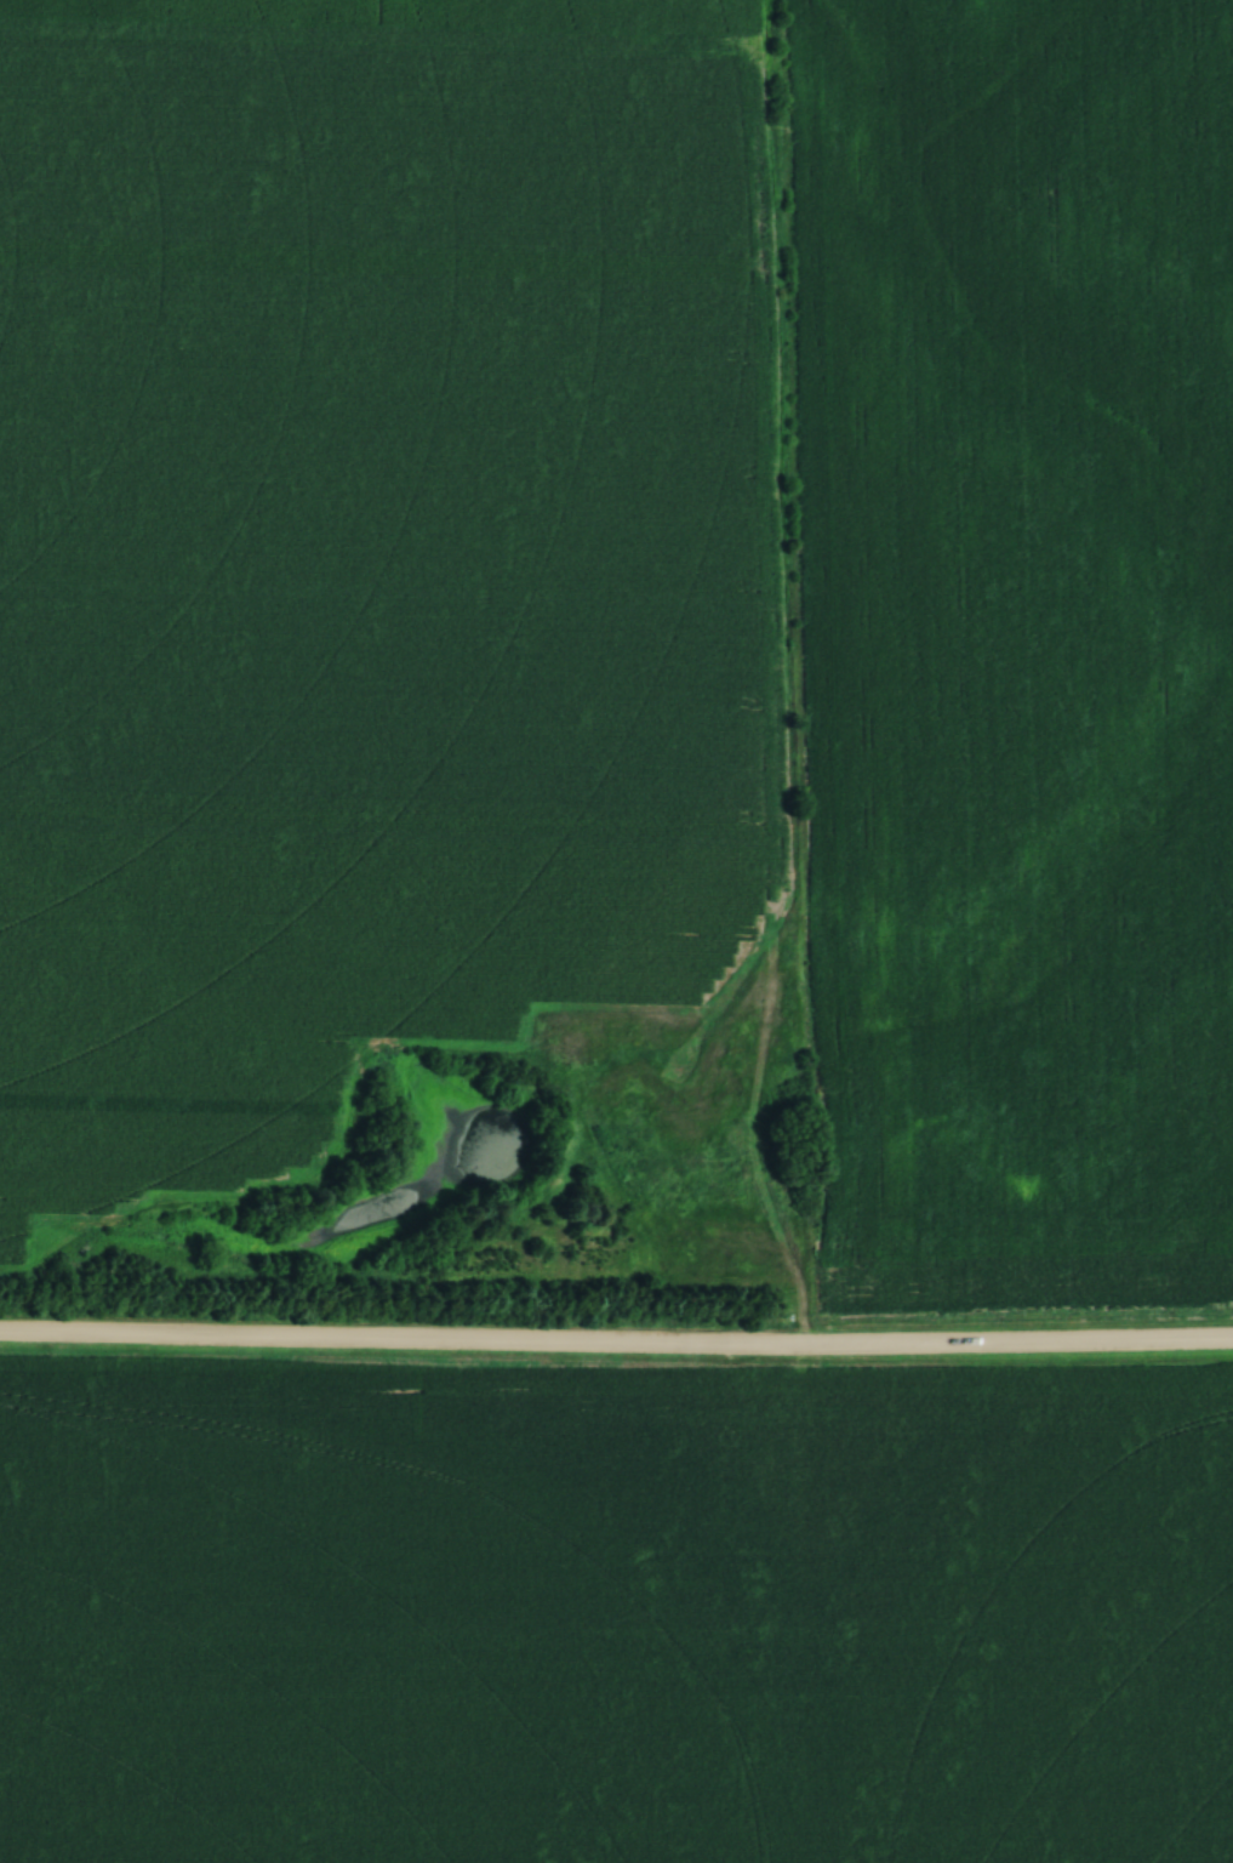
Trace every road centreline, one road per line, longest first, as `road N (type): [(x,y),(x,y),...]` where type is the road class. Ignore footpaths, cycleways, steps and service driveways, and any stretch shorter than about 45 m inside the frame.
road 1 (residential): [(0,1338),(903,1351),(1232,1344)]

